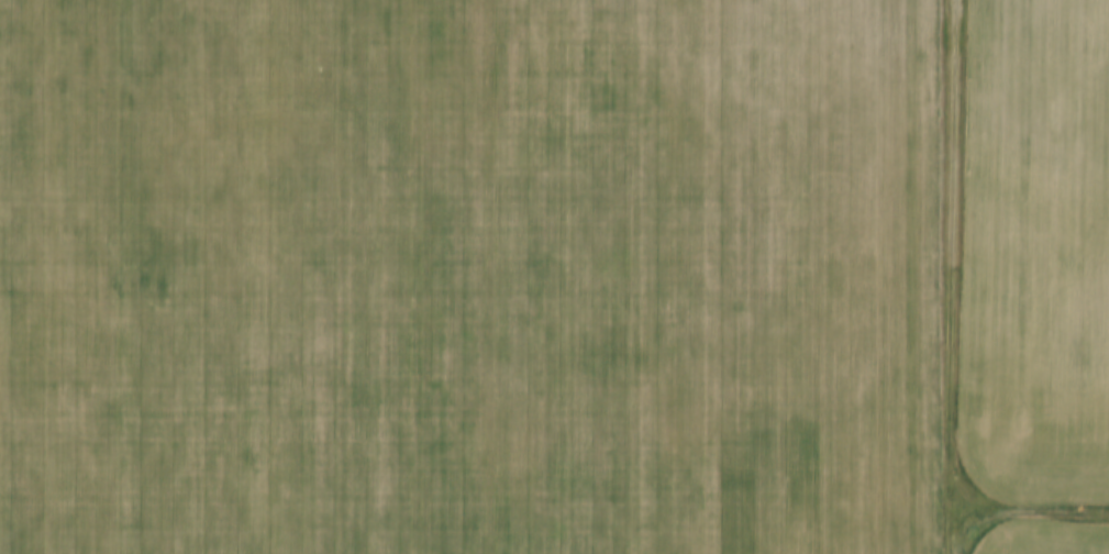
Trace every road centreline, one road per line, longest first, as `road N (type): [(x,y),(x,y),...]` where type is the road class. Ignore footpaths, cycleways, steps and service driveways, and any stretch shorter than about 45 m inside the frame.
road 1 (track): [(952,0),(953,553)]
road 2 (track): [(953,509),(1108,514)]

